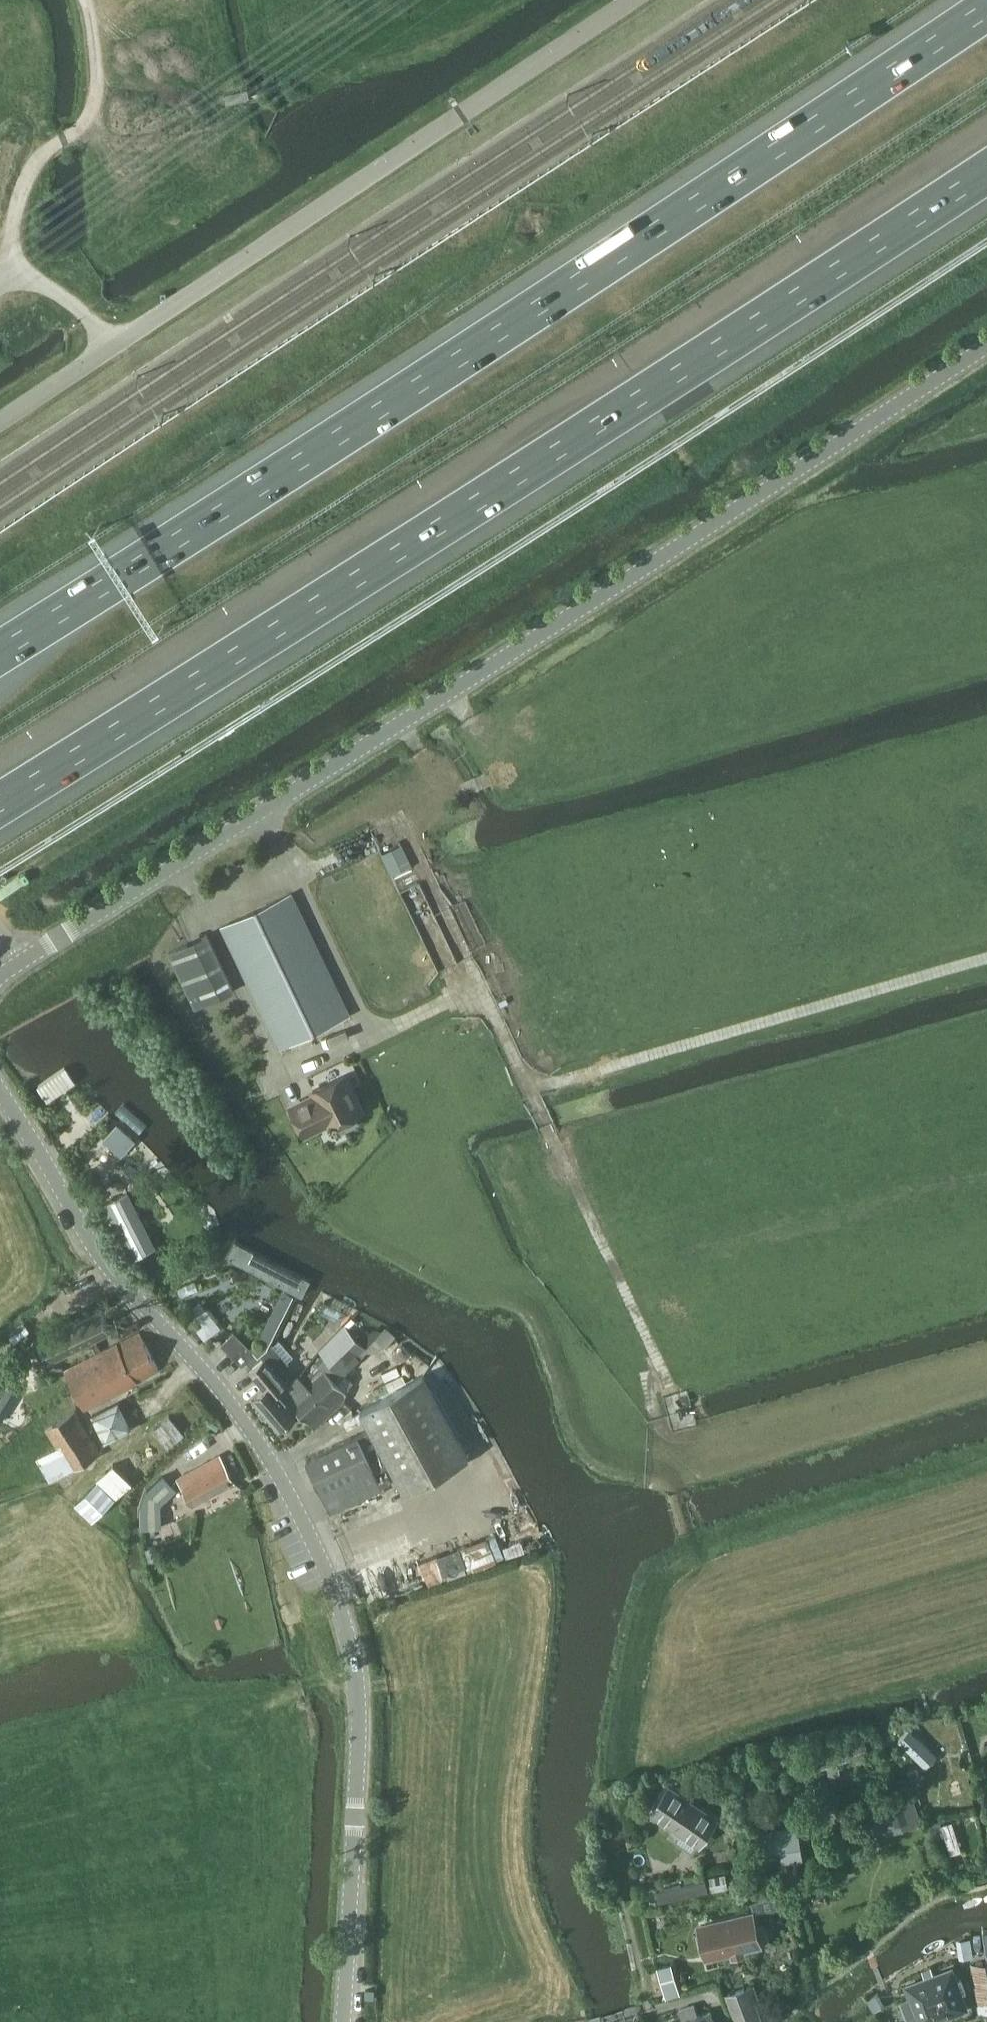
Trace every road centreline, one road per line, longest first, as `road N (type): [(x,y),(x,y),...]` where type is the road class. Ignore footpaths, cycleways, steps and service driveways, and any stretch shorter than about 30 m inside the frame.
road 1 (motorway): [(986,3),(497,338),(0,653)]
road 2 (motorway): [(0,804),(423,539),(986,168)]
road 3 (tertiary): [(30,955),(986,347)]
road 4 (tertiary): [(0,1088),(94,1244),(240,1415),(332,1582),(359,1689),(344,2021)]
road 5 (unclassified): [(638,0),(0,425)]
road 6 (track): [(986,961),(532,1092),(480,990),(378,1034)]
road 7 (track): [(690,1548),(653,1397),(656,1361),(532,1092)]
road 8 (track): [(83,0),(99,122),(39,156),(20,218),(14,274),(121,343)]
road 9 (track): [(0,1581),(198,1363)]

